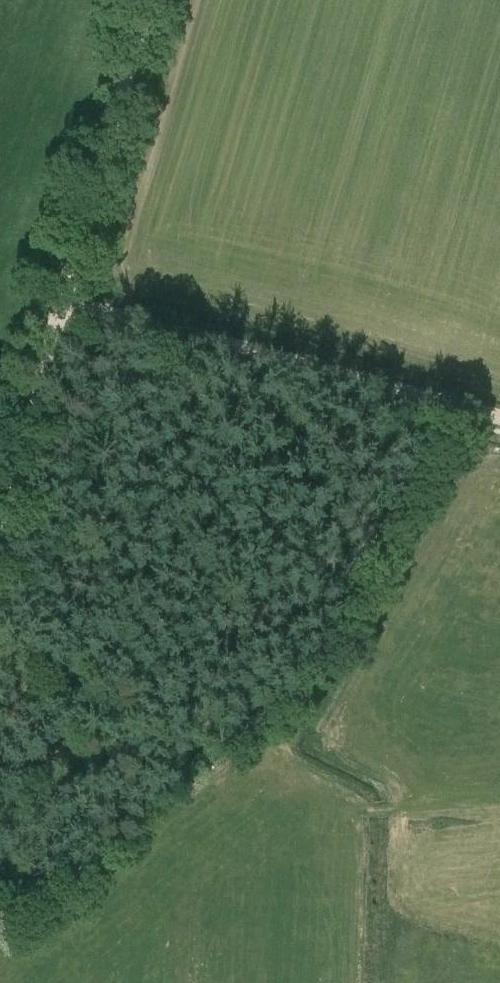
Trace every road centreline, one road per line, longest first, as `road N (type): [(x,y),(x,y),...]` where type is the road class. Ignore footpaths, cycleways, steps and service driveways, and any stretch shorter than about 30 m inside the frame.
road 1 (track): [(499,419),(60,299)]
road 2 (track): [(453,406),(272,725)]
road 3 (track): [(60,299),(149,0)]
road 4 (track): [(0,583),(60,299)]

